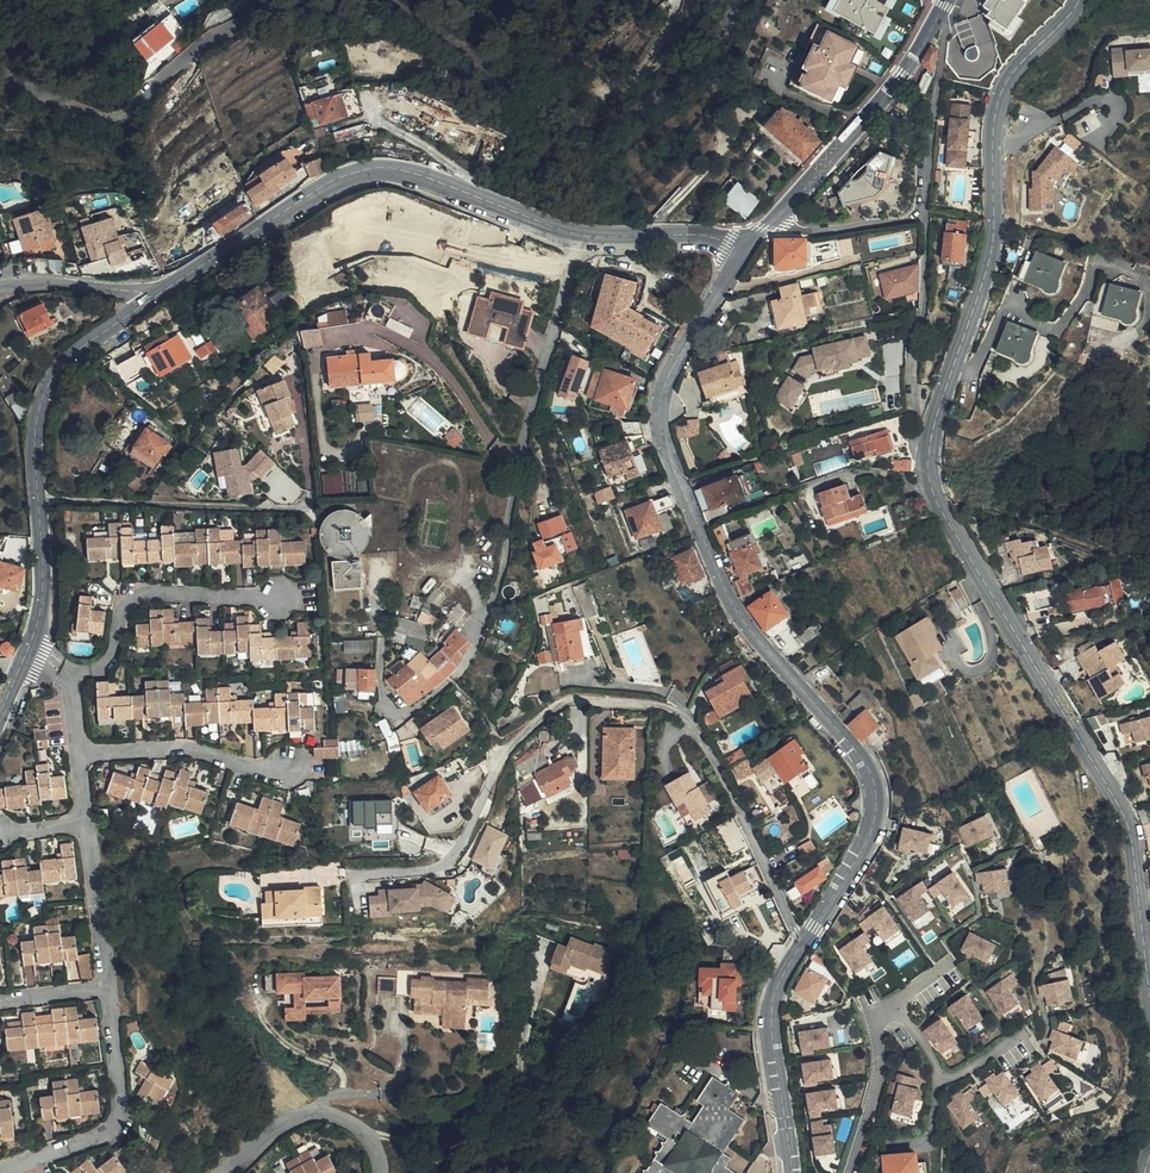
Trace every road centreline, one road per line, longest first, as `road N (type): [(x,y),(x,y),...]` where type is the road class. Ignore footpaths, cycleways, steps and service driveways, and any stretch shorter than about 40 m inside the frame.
road 1 (tertiary): [(1149,980),(1130,821),(940,507),(930,473),(936,417),(992,265),(995,109),(1021,59),(1076,0)]
road 2 (tertiary): [(744,251),(668,373),(661,397),(665,440),(748,629),(865,762),(877,806),(870,835),(773,1001),(792,1172)]
road 3 (residential): [(582,235),(528,417),(504,567),(484,622),(435,698),(411,711),(385,707),(382,655)]
road 4 (tertiary): [(150,300),(336,178),(372,168),(431,177),(582,235)]
road 5 (unclassified): [(370,0),(403,5),(479,63),(580,118),(638,110),(686,78),(737,0)]
road 6 (tertiary): [(26,661),(44,589),(33,436),(42,397),(66,363),(150,300)]
road 7 (unclassified): [(0,67),(115,120),(147,104),(205,47),(276,10),(325,0)]
road 8 (tertiary): [(947,0),(903,75),(744,251)]
road 9 (residential): [(0,1172),(119,1123),(109,987)]
road 10 (residential): [(72,676),(112,655),(122,615),(144,593),(280,598)]
road 11 (residential): [(81,755),(181,749),(253,769),(289,768)]
road 12 (residential): [(224,1172),(278,1126),(317,1112),(360,1126),(380,1172)]
road 13 (residential): [(1030,1031),(947,1076),(895,1002)]
road 14 (residential): [(850,1172),(882,1075),(881,1018),(895,1002)]
road 15 (tertiary): [(582,235),(705,235),(744,251)]
road 16 (residential): [(109,987),(87,824)]
road 17 (unclassified): [(150,300),(68,284),(0,291)]

